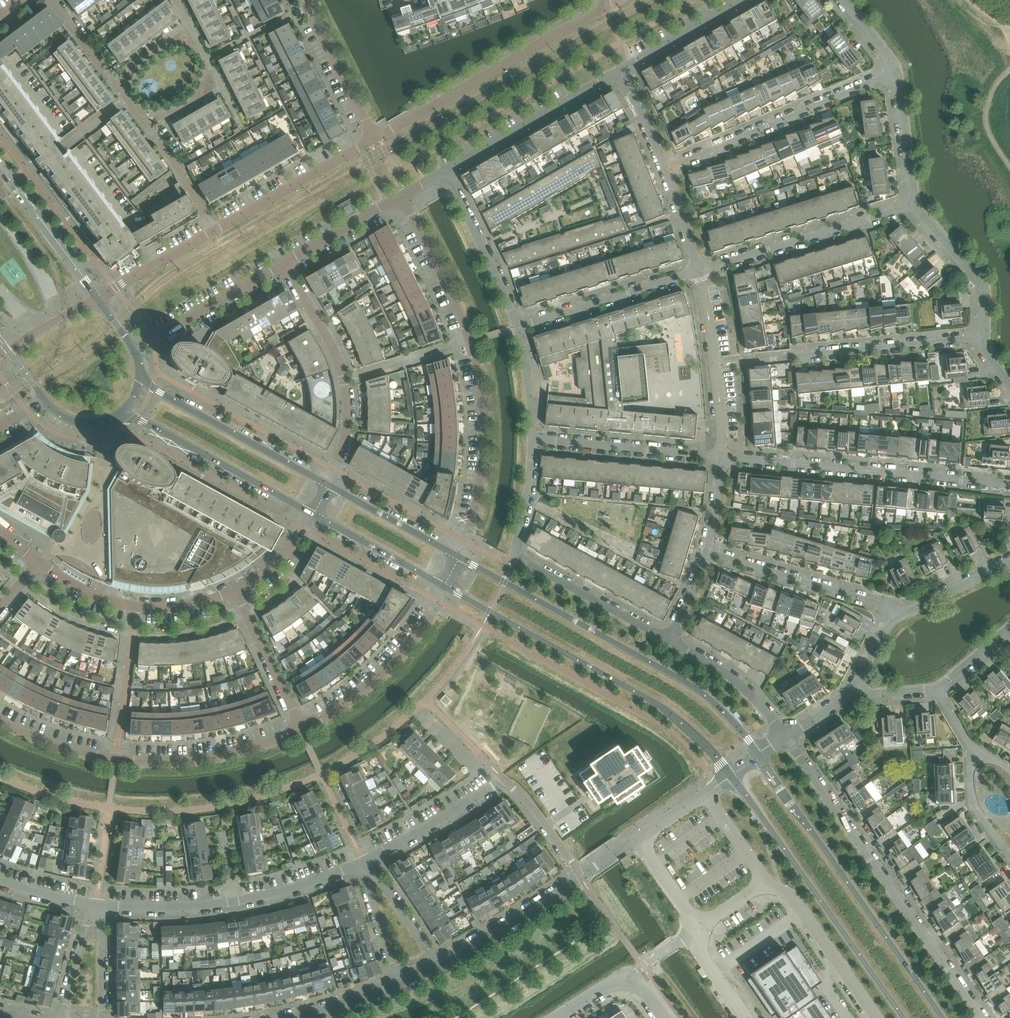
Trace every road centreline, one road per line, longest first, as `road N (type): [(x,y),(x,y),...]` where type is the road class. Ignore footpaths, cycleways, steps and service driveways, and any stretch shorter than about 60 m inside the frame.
road 1 (residential): [(459,557),(481,463),(478,379),(448,285),(403,196)]
road 2 (tertiary): [(757,754),(724,710),(686,680),(459,557)]
road 3 (residential): [(983,1017),(783,735)]
road 4 (tertiary): [(446,584),(670,710),(731,774)]
road 5 (tertiary): [(941,1017),(757,754)]
road 6 (tertiary): [(731,774),(903,1017)]
road 7 (residential): [(669,638),(513,554),(533,438)]
road 8 (residential): [(721,456),(1009,483)]
road 9 (residential): [(363,862),(507,781),(579,878)]
road 10 (residential): [(53,0),(213,228)]
road 11 (residential): [(373,137),(598,13),(602,0)]
road 12 (residential): [(978,339),(716,363)]
road 13 (residential): [(666,168),(895,73)]
road 14 (residential): [(328,484),(347,426),(345,381),(283,262)]
road 15 (residential): [(698,270),(913,205)]
road 16 (tertiary): [(328,484),(140,379)]
road 17 (tertiary): [(122,411),(310,512)]
road 18 (residential): [(39,561),(87,592),(135,606),(189,604),(234,589)]
road 19 (residential): [(300,725),(377,675),(446,584)]
road 20 (residential): [(443,171),(620,70)]
road 21 (residential): [(707,549),(897,611)]
road 22 (residential): [(115,757),(210,755),(300,725)]
road 23 (residential): [(533,438),(721,456)]
road 24 (residential): [(518,325),(698,270)]
road 25 (residential): [(213,228),(373,137)]
road 26 (unclassified): [(877,1017),(794,898),(765,882)]
road 27 (residential): [(133,348),(283,262)]
road 28 (residential): [(518,325),(443,171)]
road 29 (residential): [(439,963),(579,878)]
road 30 (residential): [(978,339),(984,286),(913,205)]
road 31 (tertiary): [(95,295),(0,168)]
road 32 (tertiary): [(310,512),(446,584)]
road 33 (residential): [(373,137),(303,0)]
road 34 (residential): [(783,735),(729,674),(669,638)]
road 35 (residential): [(300,725),(234,589)]
road 36 (tertiary): [(459,557),(328,484)]
road 37 (residential): [(620,70),(745,0)]
road 38 (residential): [(97,906),(235,901)]
road 39 (residential): [(283,262),(403,196)]
road 40 (residential): [(95,295),(213,228)]
road 41 (residential): [(235,901),(363,862)]
road 42 (residential): [(913,205),(895,73)]
road 43 (residential): [(439,963),(363,862)]
road 44 (residential): [(363,862),(398,982)]
road 45 (residential): [(970,746),(972,805),(1009,859)]
road 46 (residential): [(279,1017),(398,982)]
road 47 (residential): [(897,611),(1009,559)]
road 48 (residential): [(115,757),(49,742),(0,720)]

